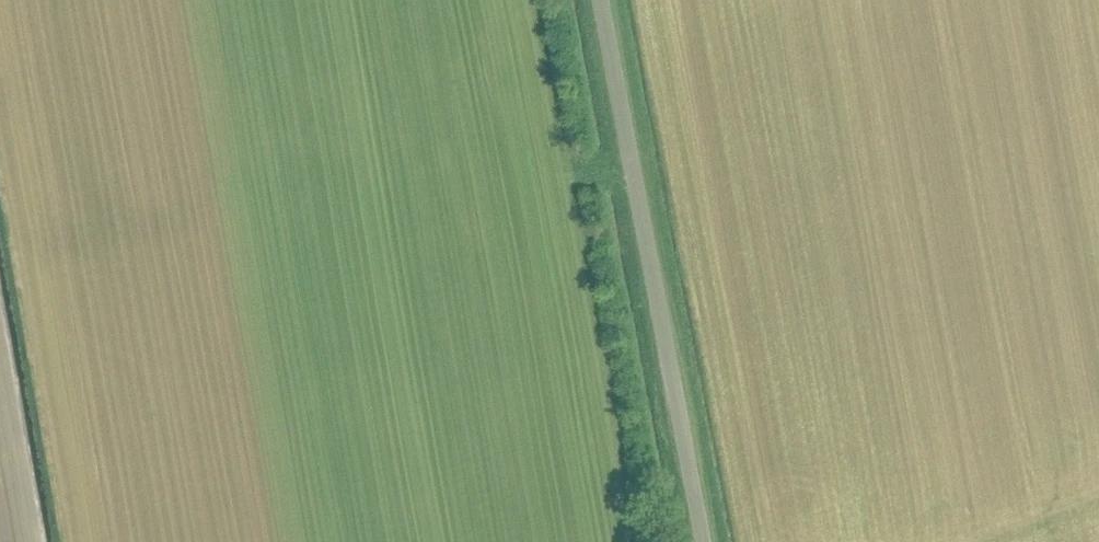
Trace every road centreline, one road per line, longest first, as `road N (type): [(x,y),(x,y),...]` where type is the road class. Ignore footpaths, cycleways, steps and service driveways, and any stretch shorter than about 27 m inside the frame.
road 1 (unclassified): [(702,541),(598,0)]

